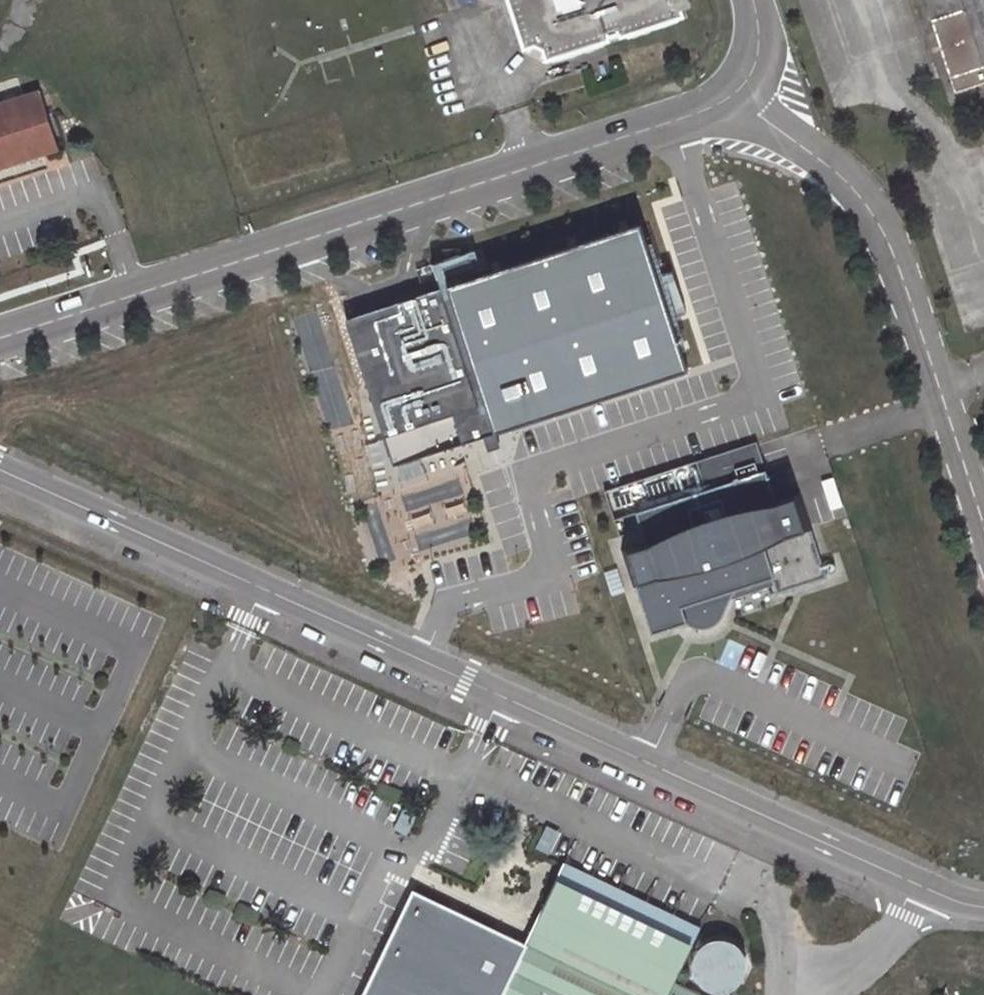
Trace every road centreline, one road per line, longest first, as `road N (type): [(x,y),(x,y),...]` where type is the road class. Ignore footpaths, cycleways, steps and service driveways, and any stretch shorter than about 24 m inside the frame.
road 1 (unclassified): [(0,470),(919,885),(983,908)]
road 2 (unclassified): [(0,338),(720,110),(735,98)]
road 3 (unclassified): [(735,98),(870,207),(905,283),(983,534)]

